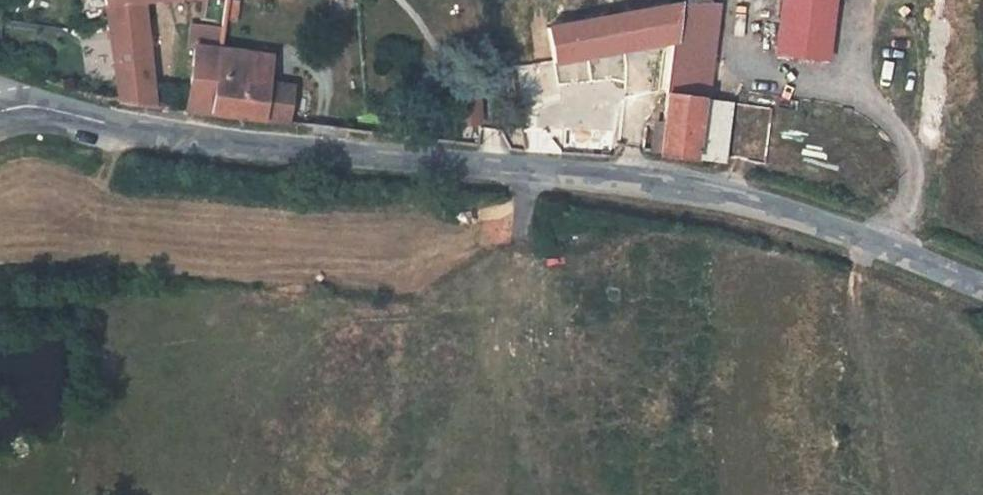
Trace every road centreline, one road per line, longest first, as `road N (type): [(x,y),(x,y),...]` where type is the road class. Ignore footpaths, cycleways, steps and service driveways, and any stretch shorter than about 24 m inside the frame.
road 1 (residential): [(0,91),(79,124),(250,152),(718,195),(982,296)]

